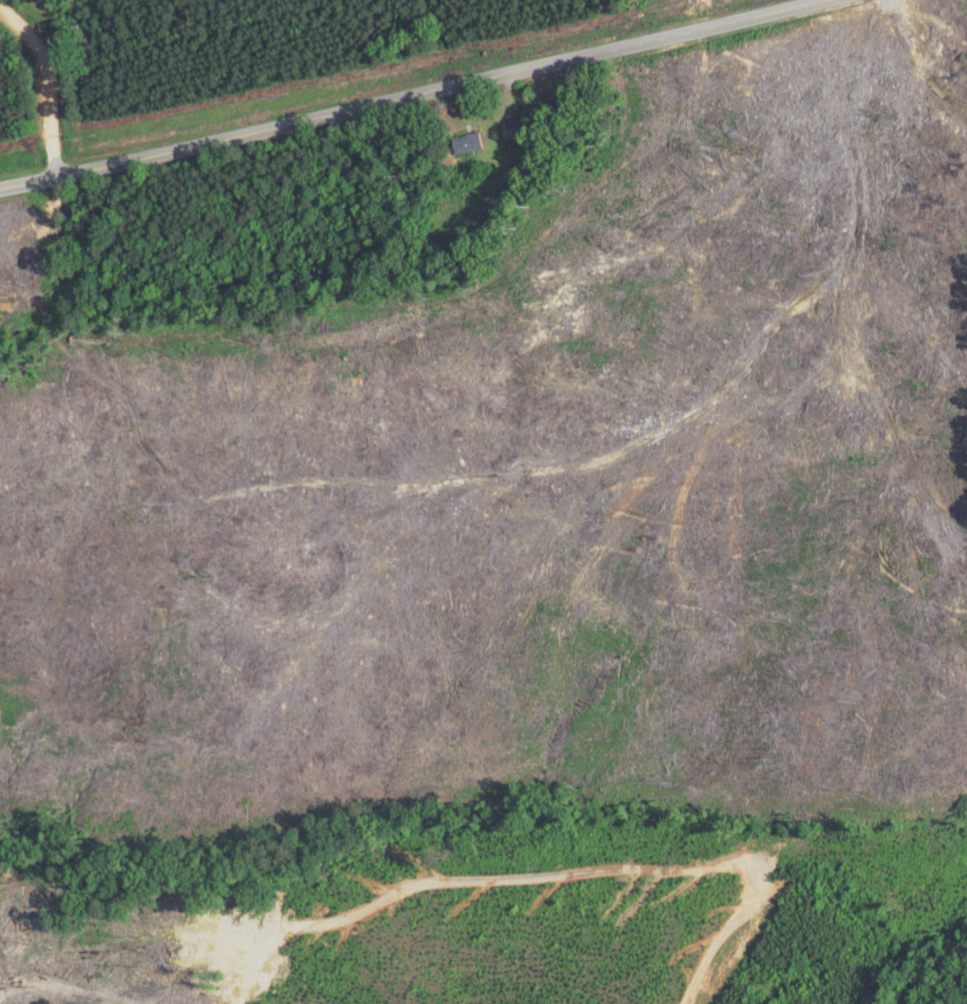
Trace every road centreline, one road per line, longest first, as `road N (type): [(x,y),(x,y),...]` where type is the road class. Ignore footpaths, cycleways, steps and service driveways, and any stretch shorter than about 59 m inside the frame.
road 1 (tertiary): [(0,187),(839,0)]
road 2 (residential): [(84,168),(73,64),(14,0)]

